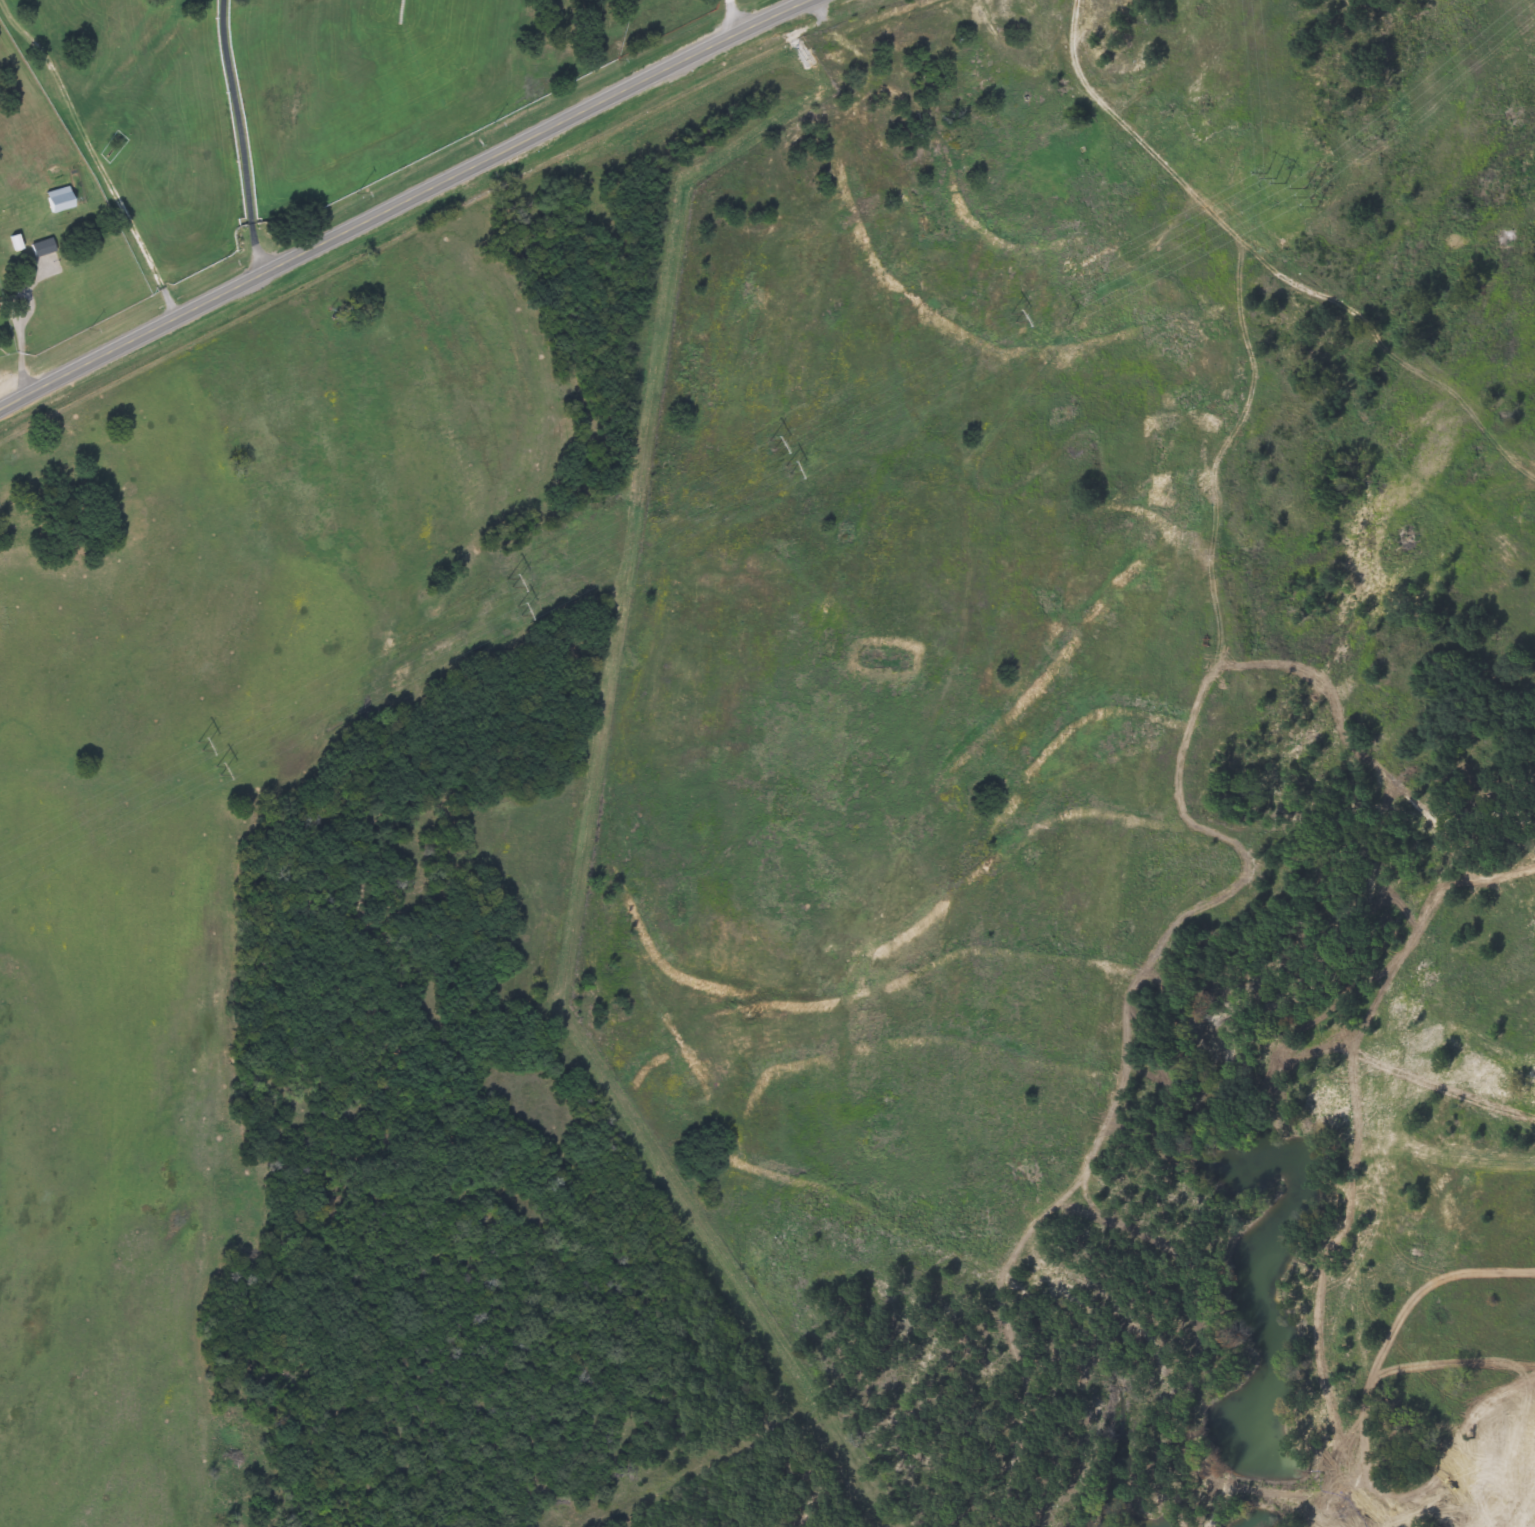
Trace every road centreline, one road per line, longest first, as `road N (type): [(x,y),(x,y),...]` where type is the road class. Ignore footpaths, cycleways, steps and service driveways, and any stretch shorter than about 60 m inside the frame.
road 1 (secondary): [(807,0),(171,314),(0,407)]
road 2 (residential): [(253,273),(217,33),(220,0)]

